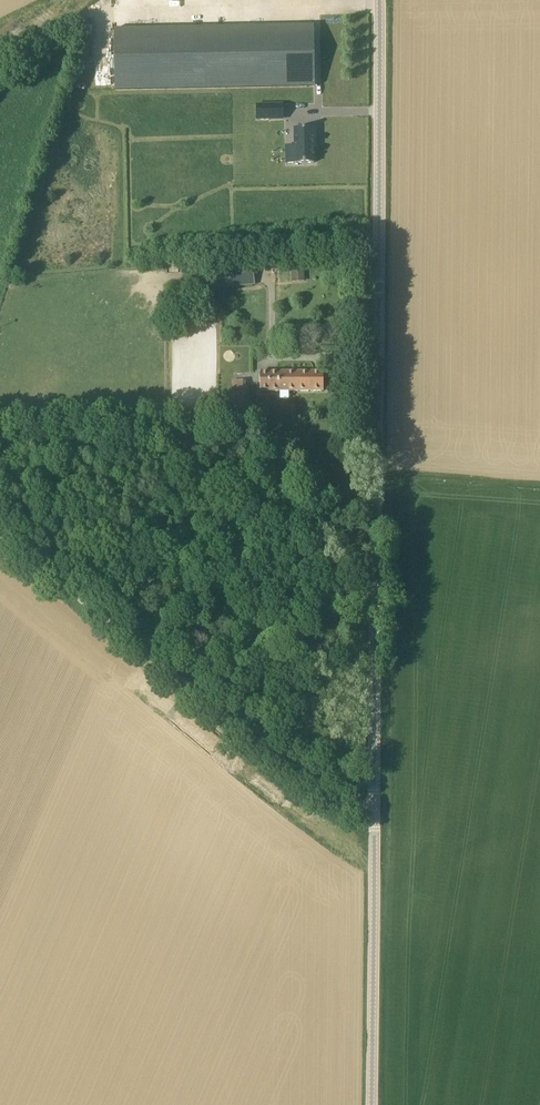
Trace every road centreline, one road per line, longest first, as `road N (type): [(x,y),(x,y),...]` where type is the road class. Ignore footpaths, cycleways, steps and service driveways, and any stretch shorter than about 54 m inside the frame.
road 1 (residential): [(380,809),(378,0)]
road 2 (unclassified): [(380,809),(318,792),(0,529)]
road 3 (residential): [(376,1104),(380,809)]

